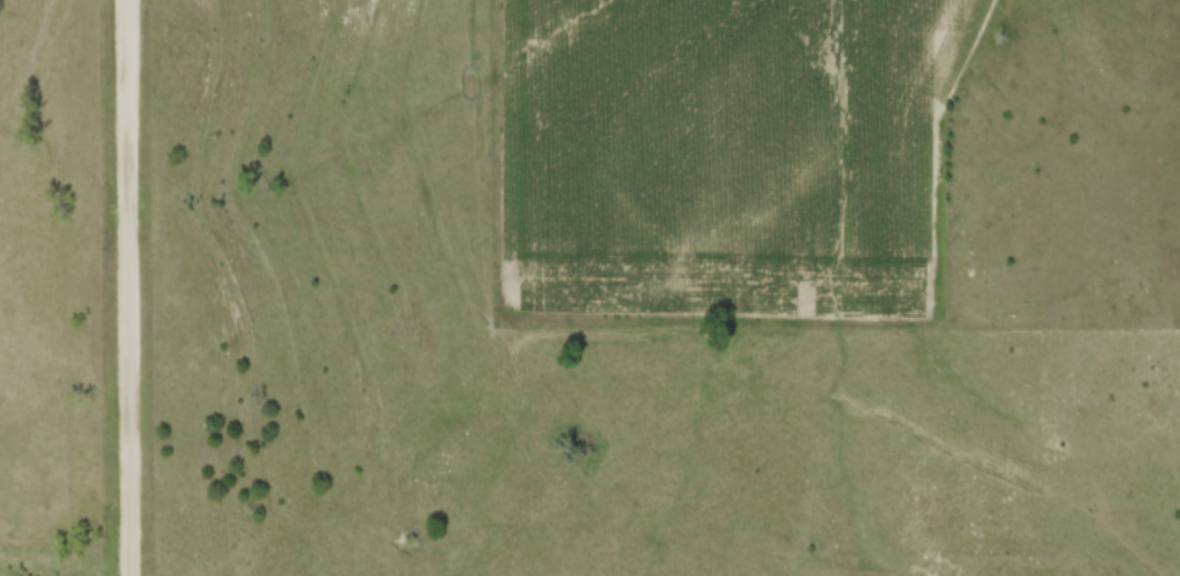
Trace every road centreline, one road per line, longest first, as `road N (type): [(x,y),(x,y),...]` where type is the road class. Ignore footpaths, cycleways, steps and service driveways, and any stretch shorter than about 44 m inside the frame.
road 1 (residential): [(129,575),(124,0)]

